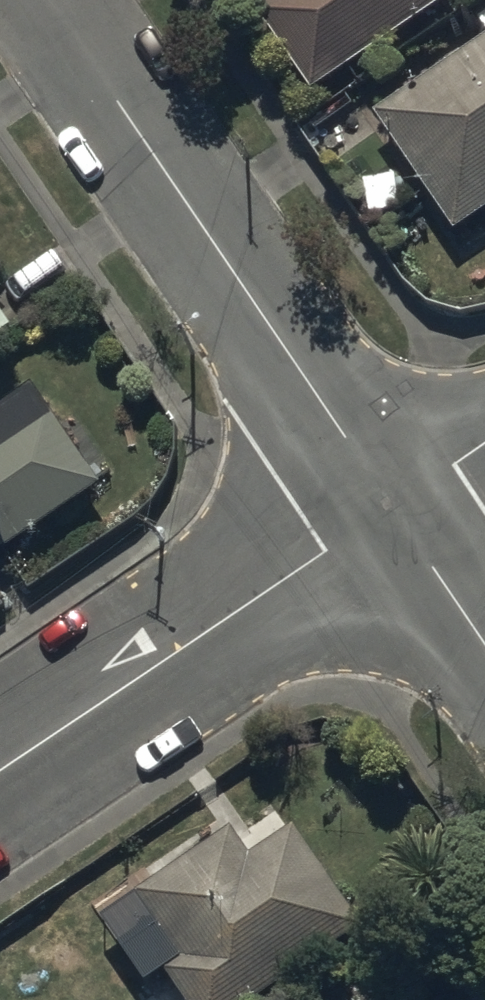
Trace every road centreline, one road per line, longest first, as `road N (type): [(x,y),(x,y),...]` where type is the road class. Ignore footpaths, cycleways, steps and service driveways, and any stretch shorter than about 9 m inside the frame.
road 1 (residential): [(49,0),(386,507)]
road 2 (residential): [(0,769),(386,507)]
road 3 (residential): [(386,507),(484,650)]

